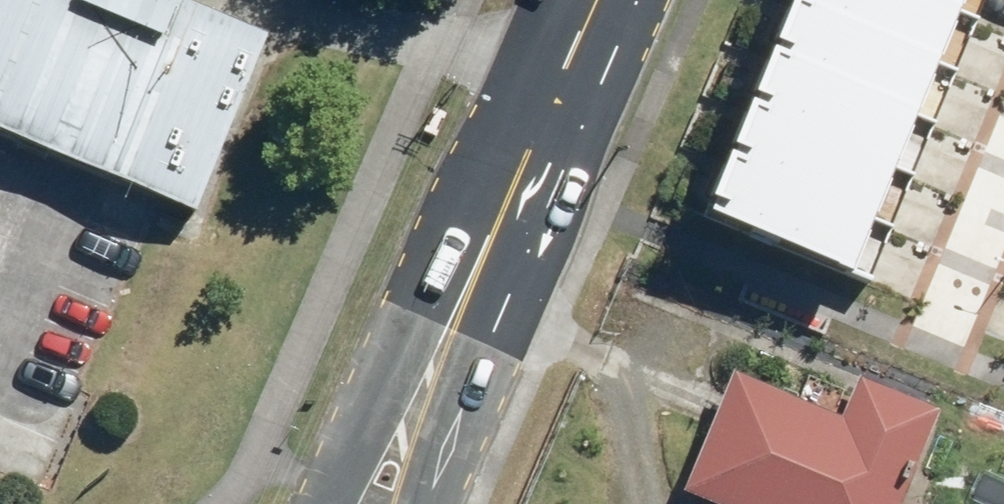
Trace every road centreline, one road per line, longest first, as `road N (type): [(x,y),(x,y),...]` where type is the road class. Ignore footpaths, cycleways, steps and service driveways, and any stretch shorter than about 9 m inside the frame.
road 1 (secondary): [(455,323),(598,0)]
road 2 (secondary): [(328,503),(455,323)]
road 3 (secondary): [(455,323),(424,503)]
road 4 (residential): [(1003,165),(939,321)]

